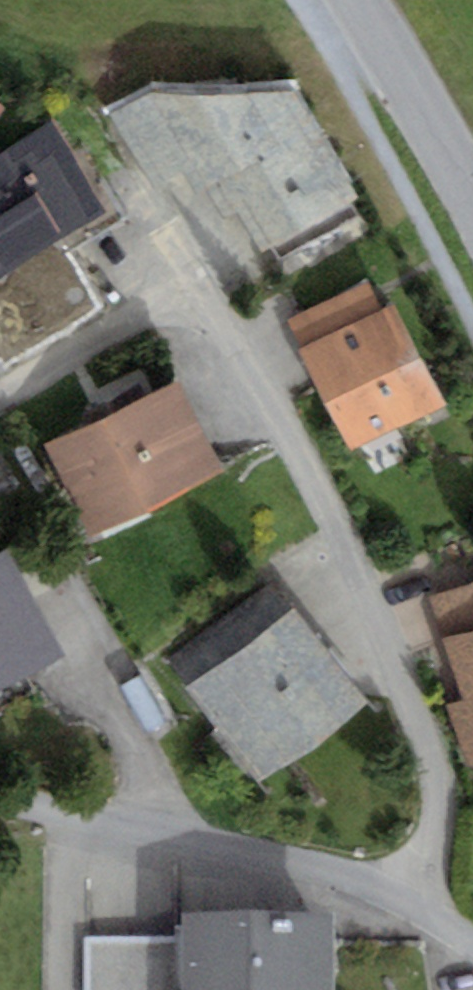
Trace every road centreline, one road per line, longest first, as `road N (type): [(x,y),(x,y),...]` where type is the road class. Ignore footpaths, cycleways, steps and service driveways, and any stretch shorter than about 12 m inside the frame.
road 1 (residential): [(417,908),(444,801),(276,419),(210,337),(138,331),(11,393)]
road 2 (residential): [(417,908),(0,808)]
road 3 (tertiary): [(358,0),(472,193)]

